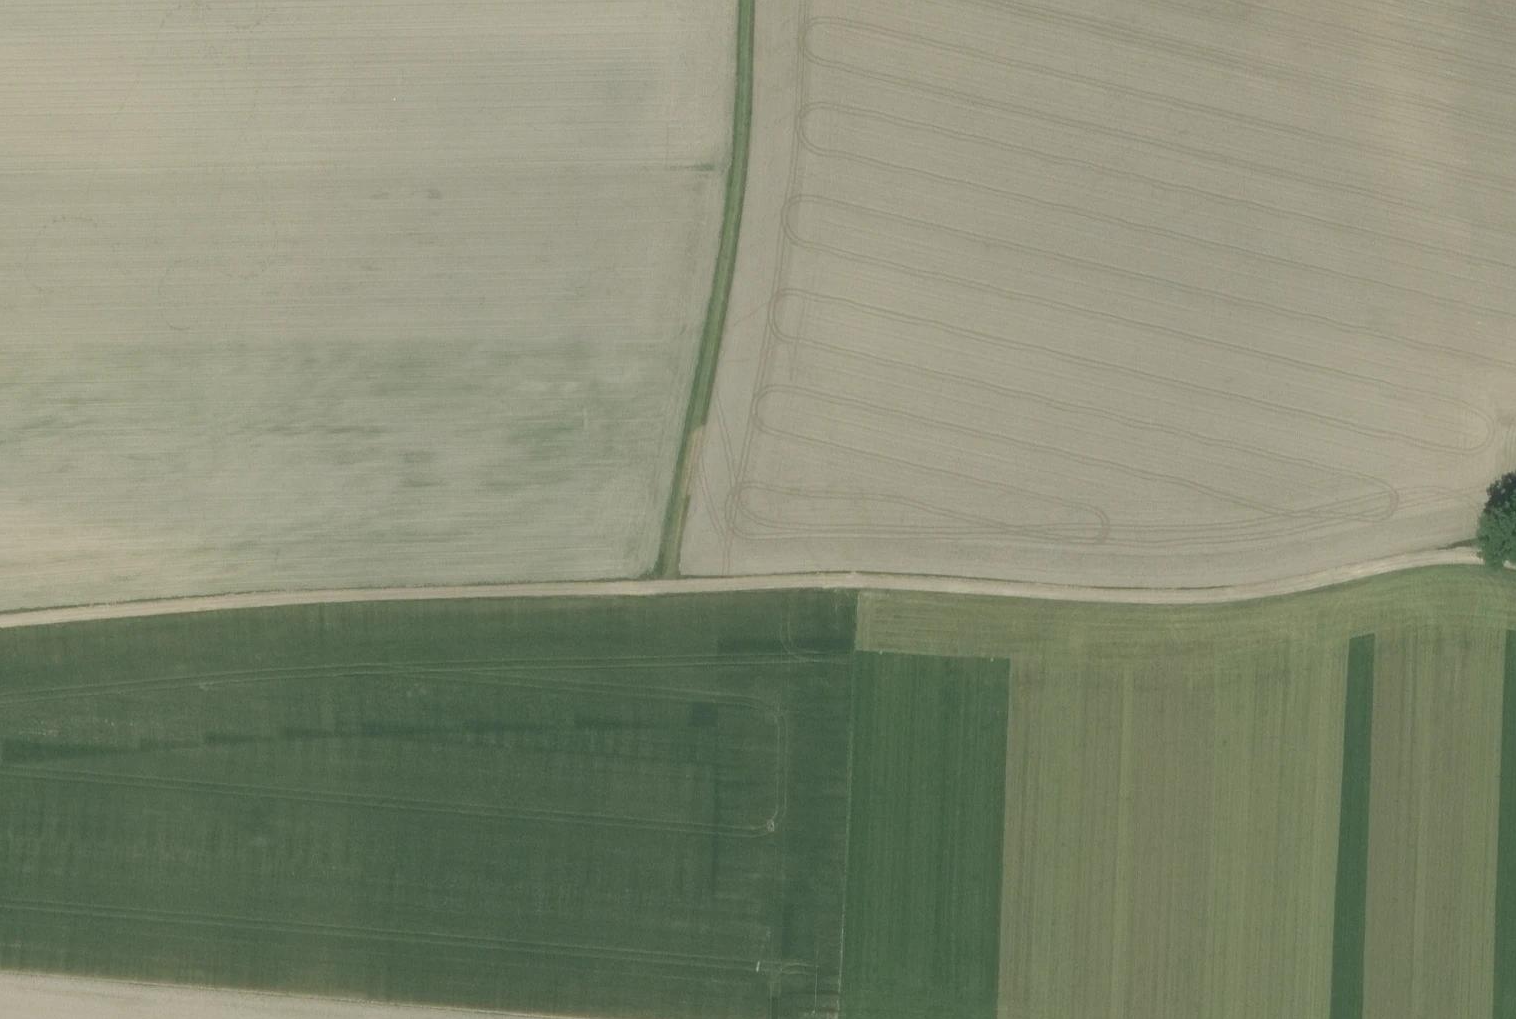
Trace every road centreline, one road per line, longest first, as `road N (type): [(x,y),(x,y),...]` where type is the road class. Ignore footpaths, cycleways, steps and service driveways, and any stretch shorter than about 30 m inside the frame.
road 1 (track): [(1515,564),(1430,559),(1232,604),(865,583),(668,589)]
road 2 (track): [(668,589),(258,606),(0,627)]
road 3 (track): [(668,589),(692,425),(732,259),(753,0)]

